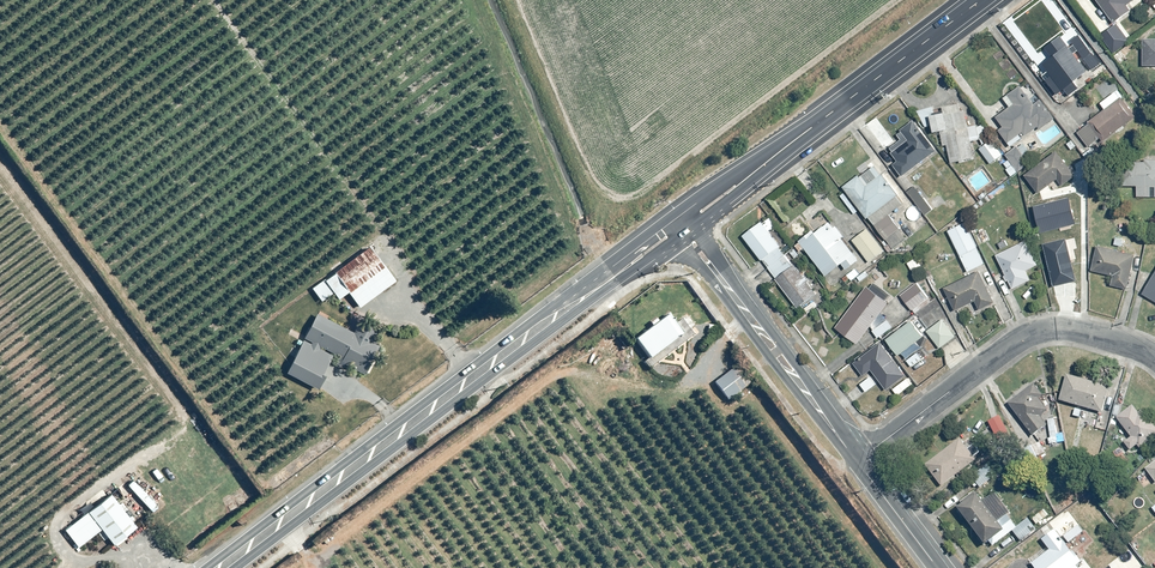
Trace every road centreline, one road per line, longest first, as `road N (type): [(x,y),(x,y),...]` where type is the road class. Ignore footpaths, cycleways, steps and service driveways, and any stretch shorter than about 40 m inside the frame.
road 1 (secondary): [(209,567),(678,217)]
road 2 (secondary): [(687,232),(241,567)]
road 3 (residential): [(857,462),(1033,333),(1094,334),(1154,358)]
road 4 (tertiary): [(857,462),(687,232)]
road 5 (secondary): [(818,125),(982,0)]
road 6 (secondary): [(818,125),(687,232)]
road 7 (secondary): [(678,217),(818,125)]
road 8 (tertiary): [(937,567),(857,462)]

